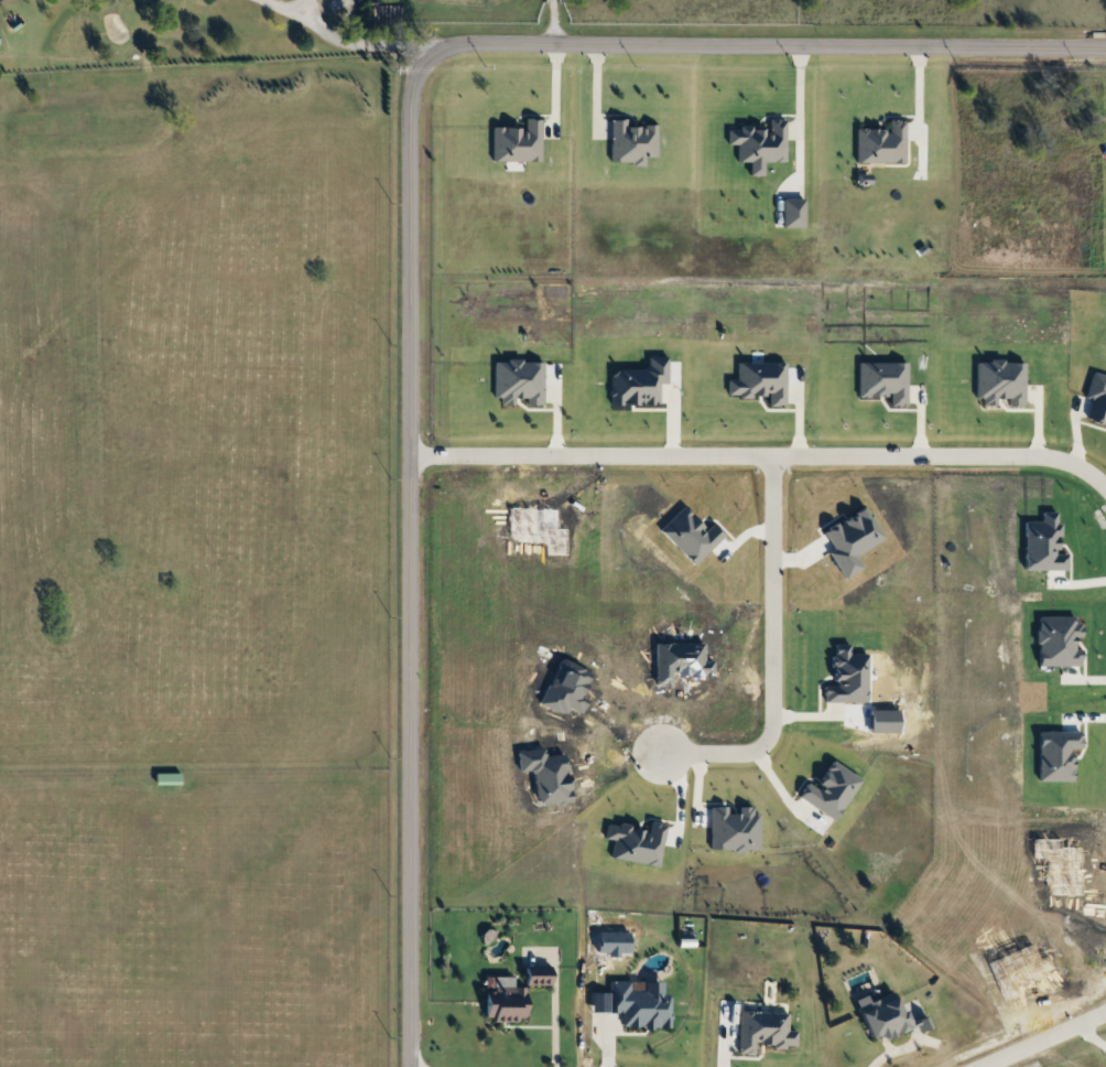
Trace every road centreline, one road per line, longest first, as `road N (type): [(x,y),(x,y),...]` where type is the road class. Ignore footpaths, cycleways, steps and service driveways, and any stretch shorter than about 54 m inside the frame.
road 1 (residential): [(405,1066),(411,114),(424,66),(503,48),(1105,53)]
road 2 (residential): [(1105,488),(1050,456),(405,454)]
road 3 (residential): [(769,456),(767,732),(744,750),(663,752)]
road 4 (residential): [(967,1066),(1105,1008)]

